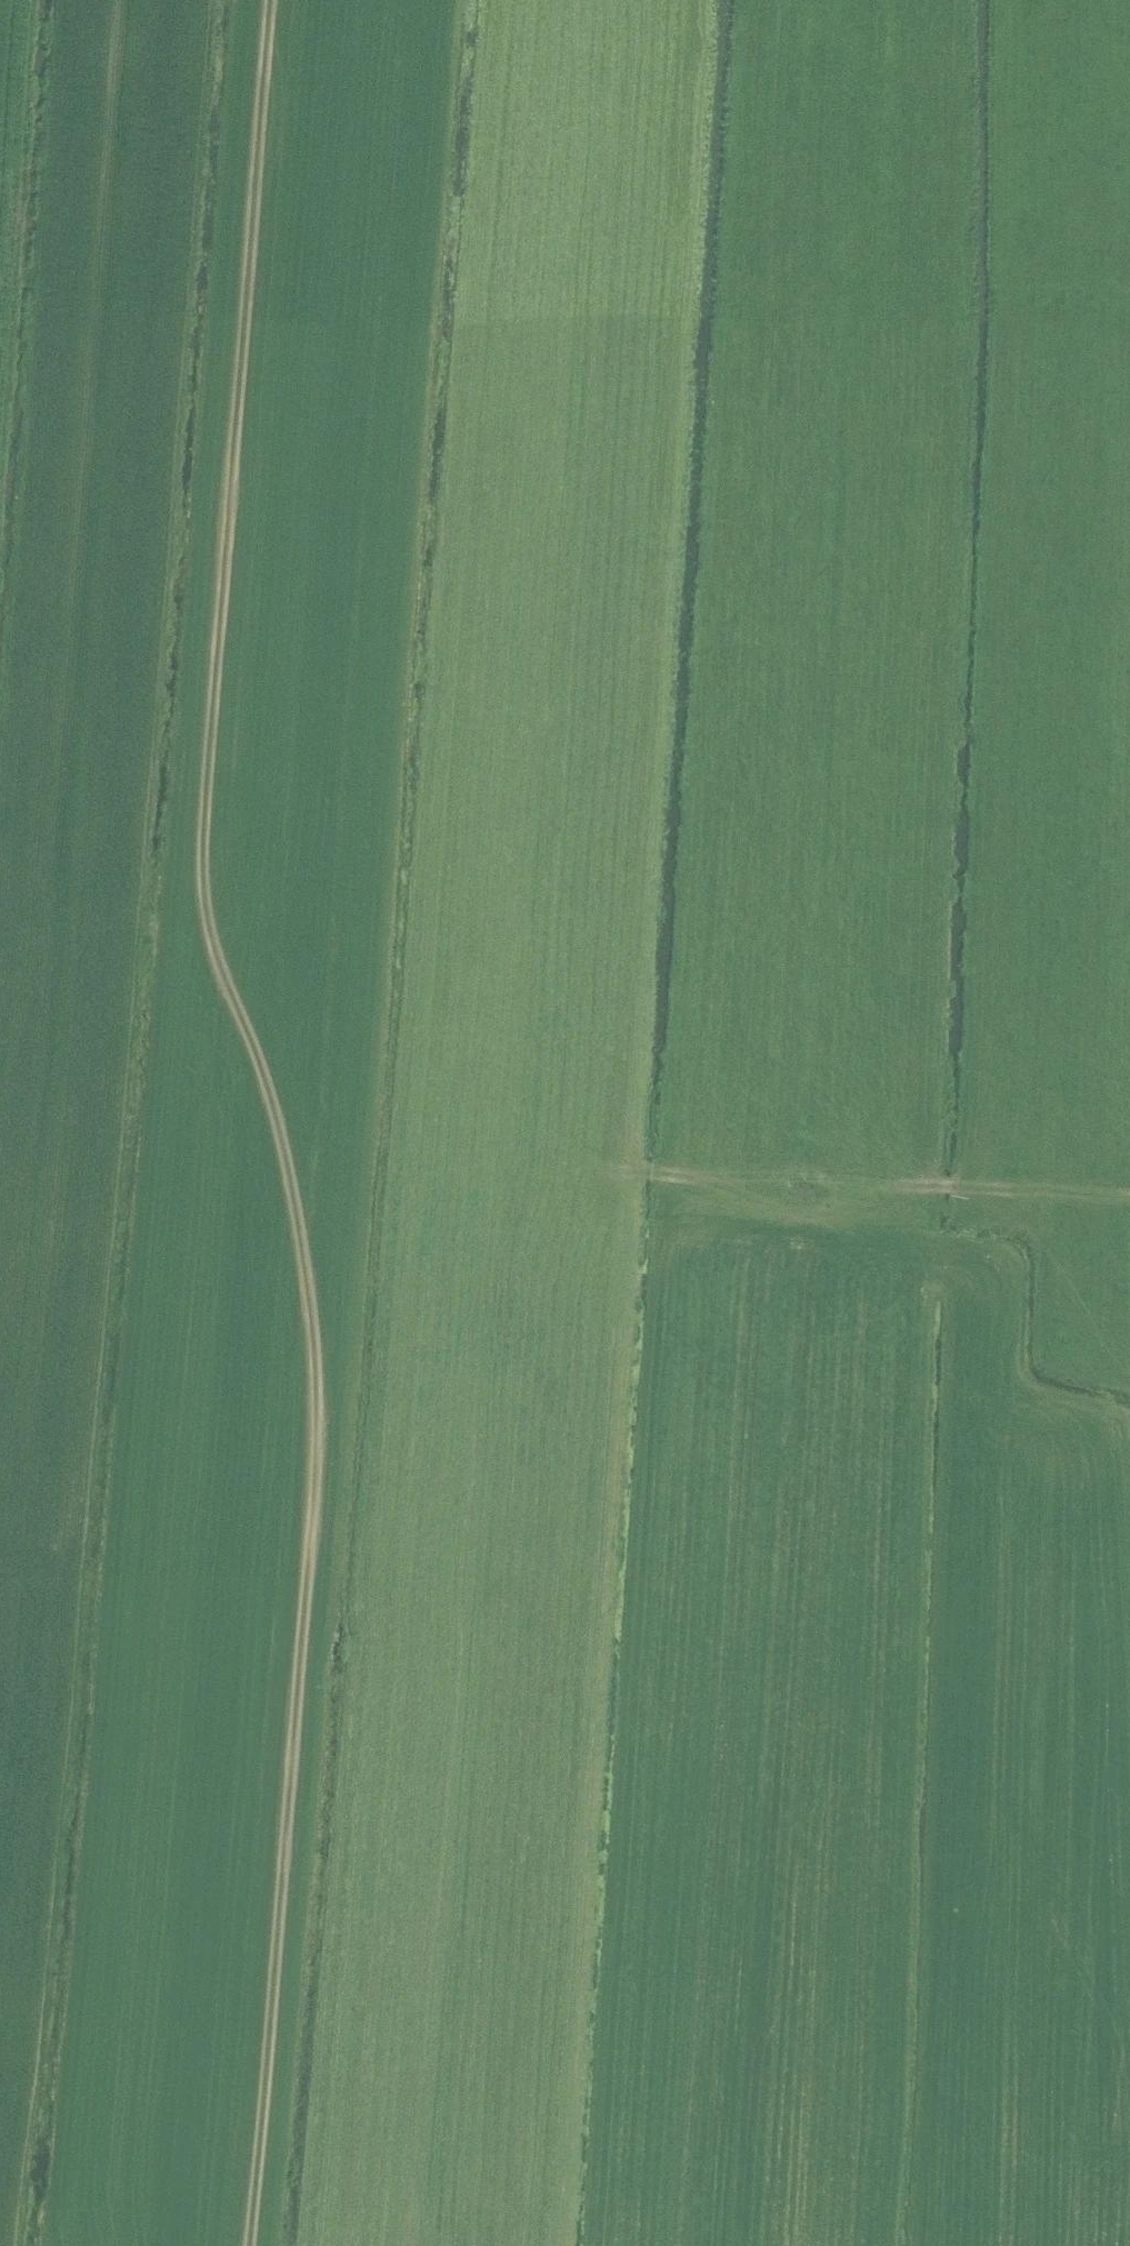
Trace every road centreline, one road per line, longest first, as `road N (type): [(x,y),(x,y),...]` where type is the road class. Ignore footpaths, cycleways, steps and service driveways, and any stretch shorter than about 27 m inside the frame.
road 1 (track): [(269,0),(203,876),(218,965),(273,1102),(313,1311),(318,1462),(266,2086)]
road 2 (track): [(1129,1192),(909,1176),(896,1378),(917,1396),(977,1401),(995,1556)]
road 3 (track): [(909,1176),(622,1179)]

